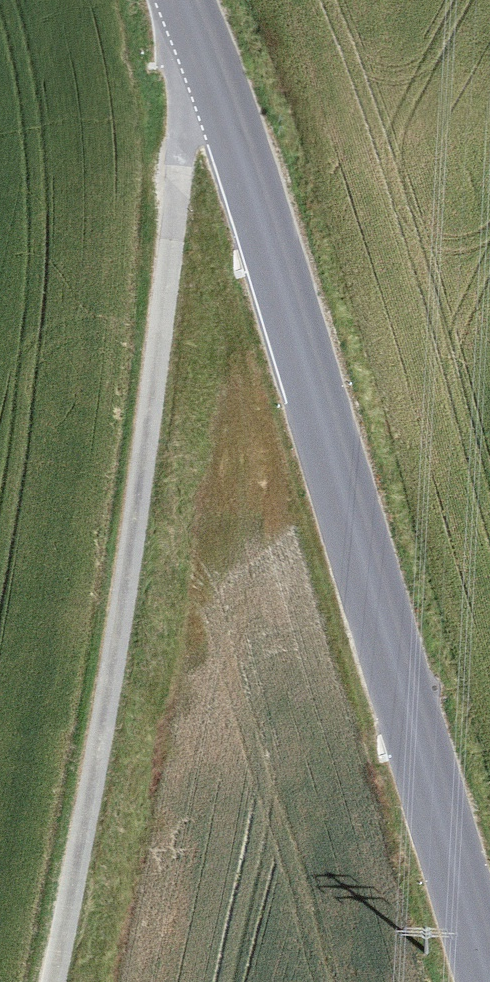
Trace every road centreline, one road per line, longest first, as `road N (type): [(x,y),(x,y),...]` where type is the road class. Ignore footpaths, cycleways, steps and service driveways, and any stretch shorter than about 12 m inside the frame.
road 1 (tertiary): [(489,965),(188,0)]
road 2 (track): [(198,23),(129,605),(58,981)]

